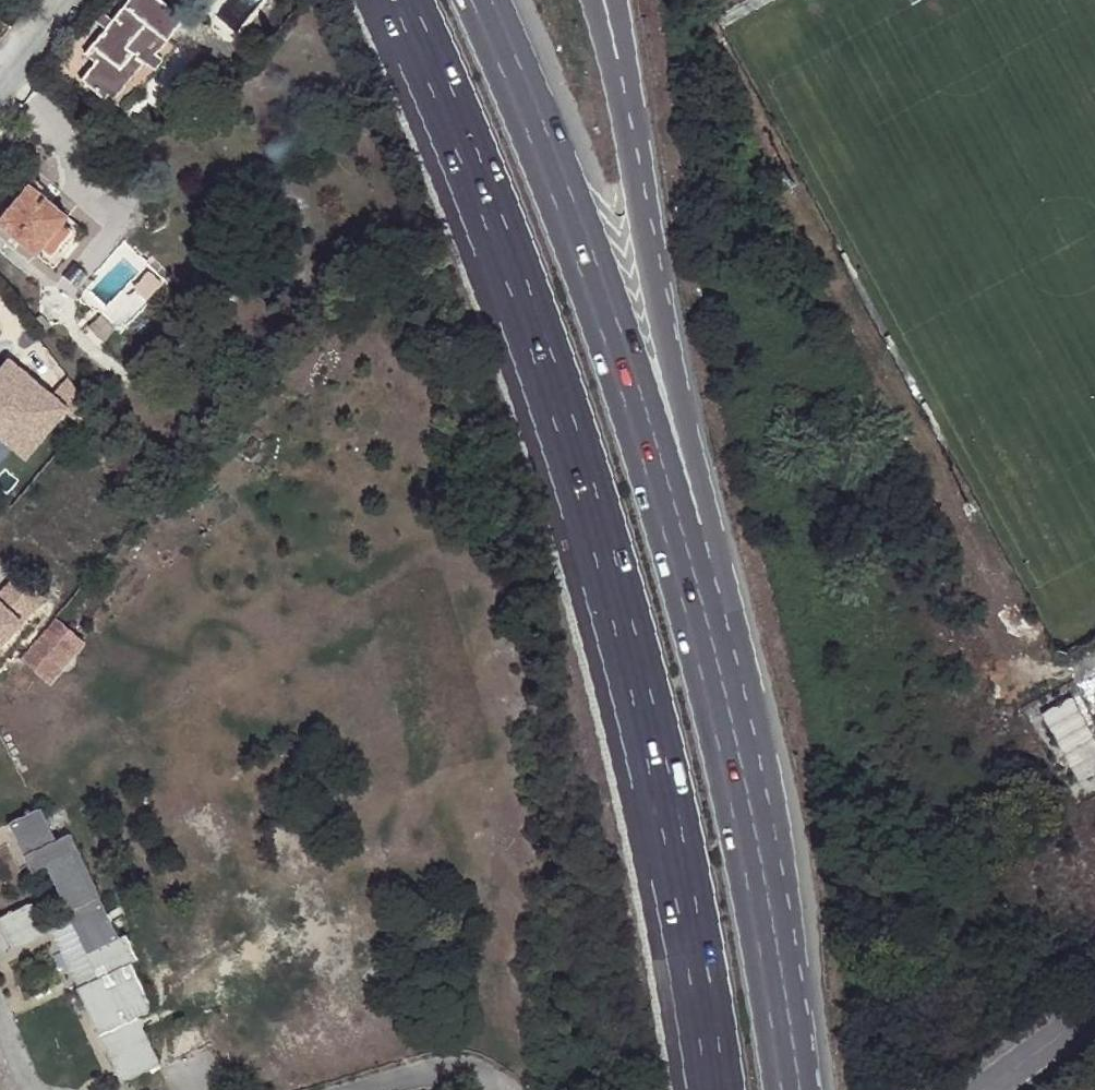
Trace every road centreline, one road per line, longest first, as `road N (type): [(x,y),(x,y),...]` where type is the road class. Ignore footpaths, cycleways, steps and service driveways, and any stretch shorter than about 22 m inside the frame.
road 1 (motorway): [(404,0),(489,205),(587,497),(672,830),(714,1089)]
road 2 (motorway): [(764,936),(673,516),(613,330),(484,0)]
road 3 (motorway): [(764,936),(730,672),(628,99)]
road 4 (motorway): [(787,1089),(764,936)]
road 5 (residential): [(990,1089),(1094,1011)]

